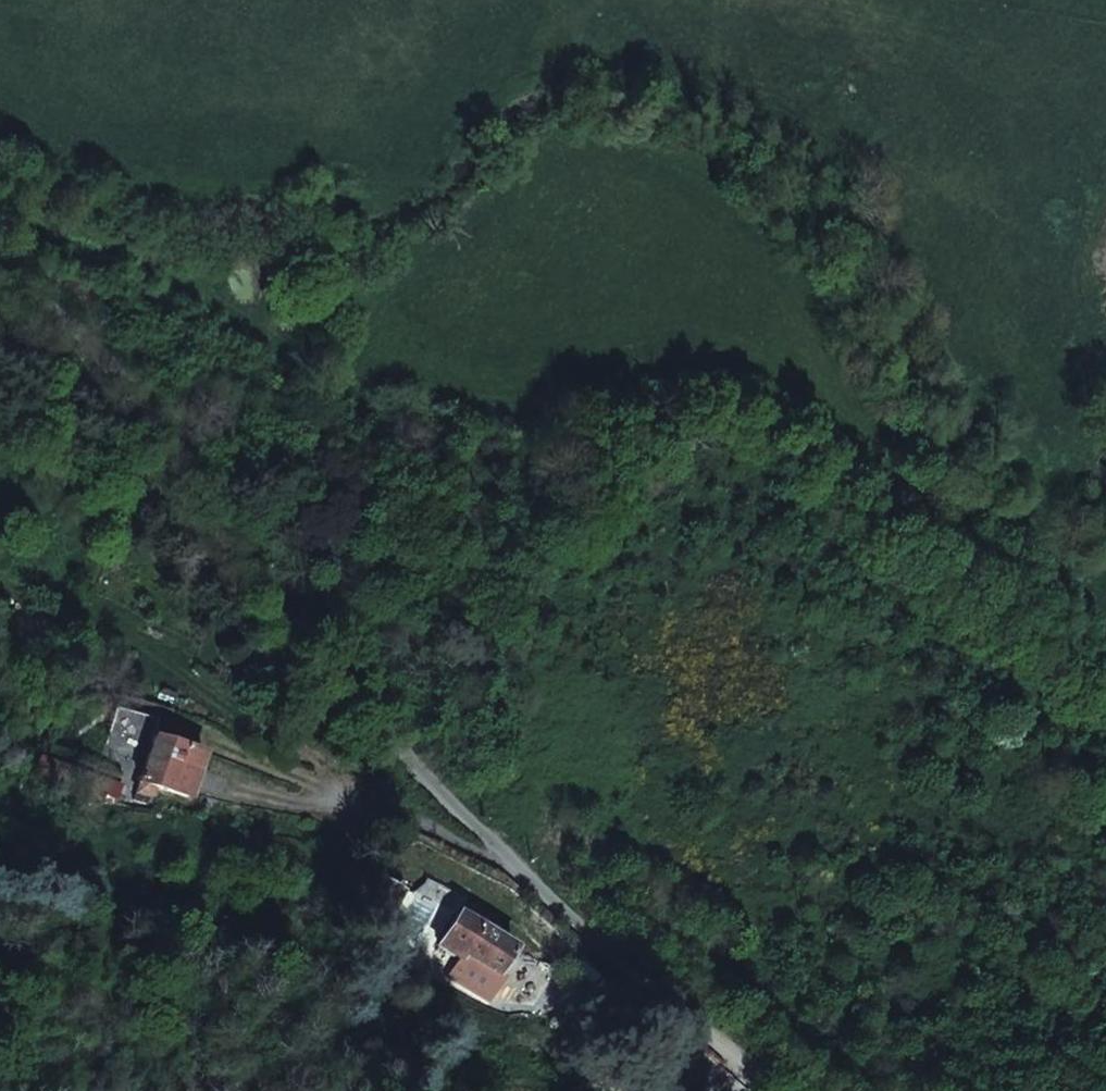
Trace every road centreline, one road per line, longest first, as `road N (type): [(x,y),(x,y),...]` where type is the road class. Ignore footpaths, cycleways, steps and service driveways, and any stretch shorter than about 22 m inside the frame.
road 1 (residential): [(0,273),(20,281),(91,345),(163,424),(266,585),(375,715),(500,845),(779,1090)]

